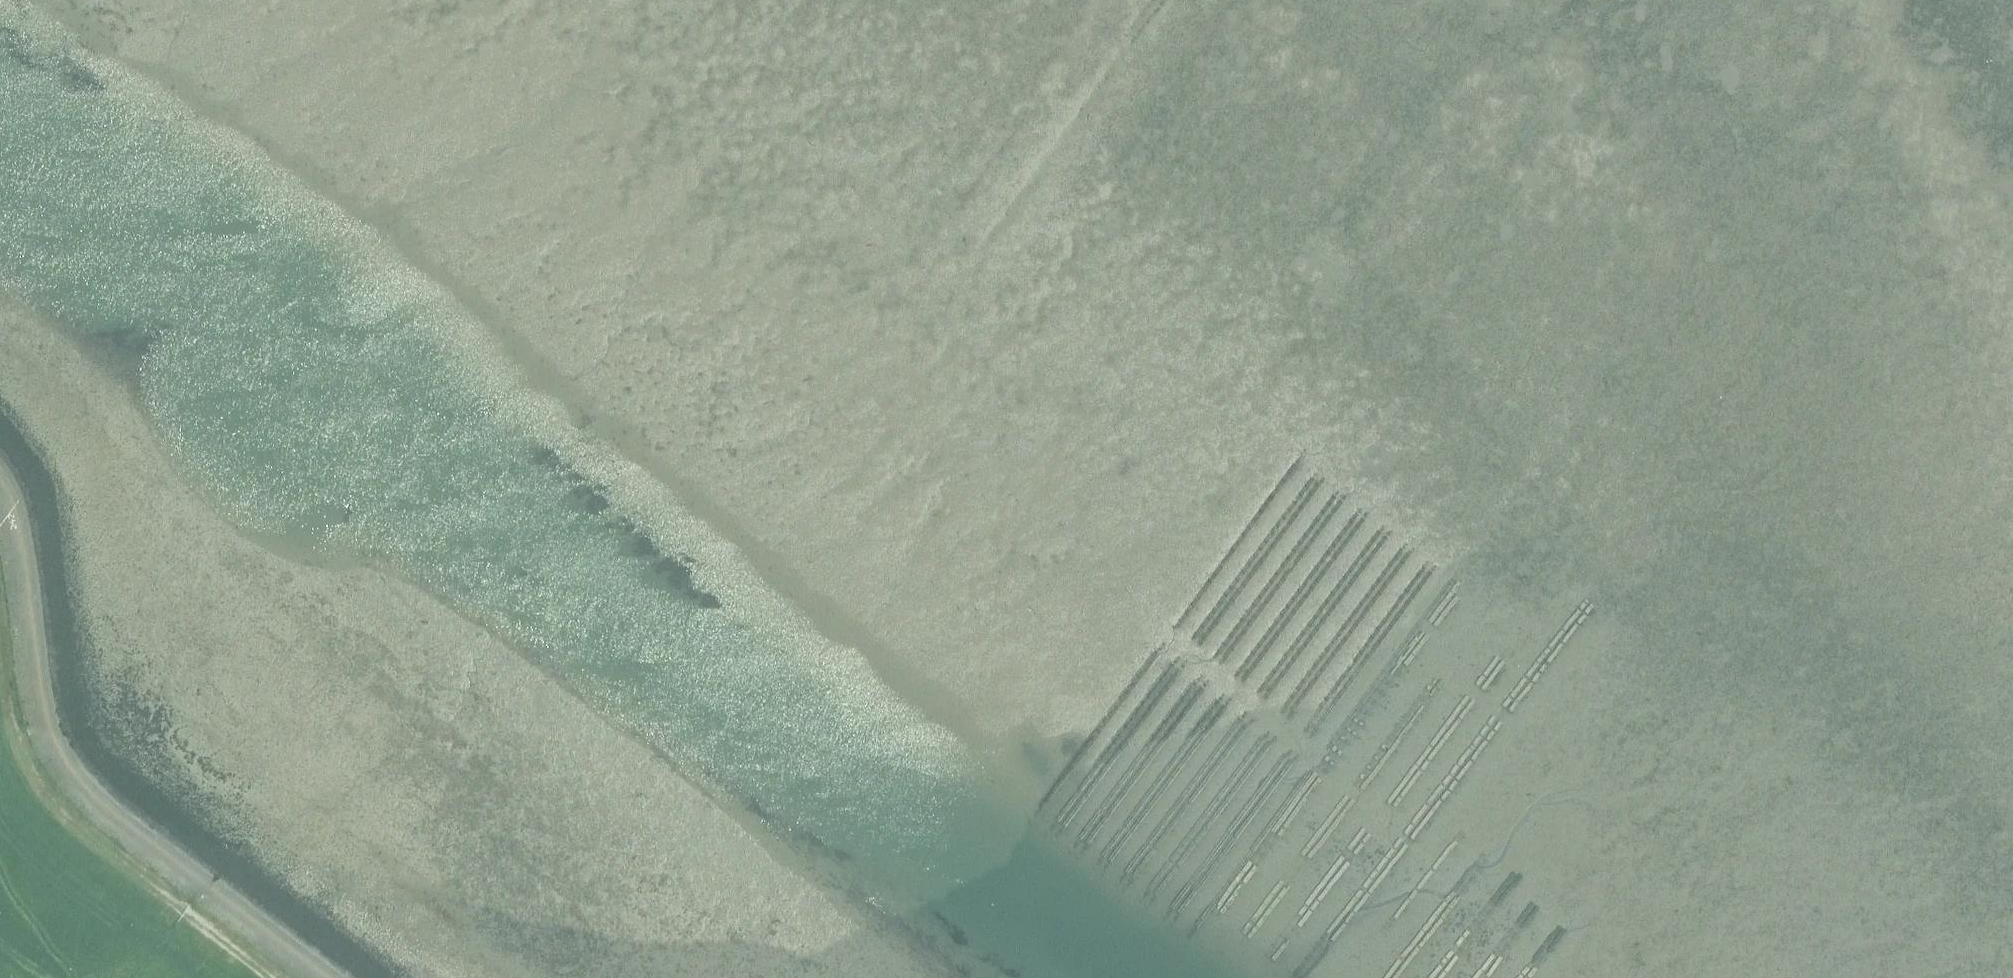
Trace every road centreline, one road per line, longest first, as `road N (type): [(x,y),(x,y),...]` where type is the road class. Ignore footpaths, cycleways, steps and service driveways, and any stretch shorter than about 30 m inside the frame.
road 1 (track): [(0,695),(10,761),(41,807),(270,977)]

